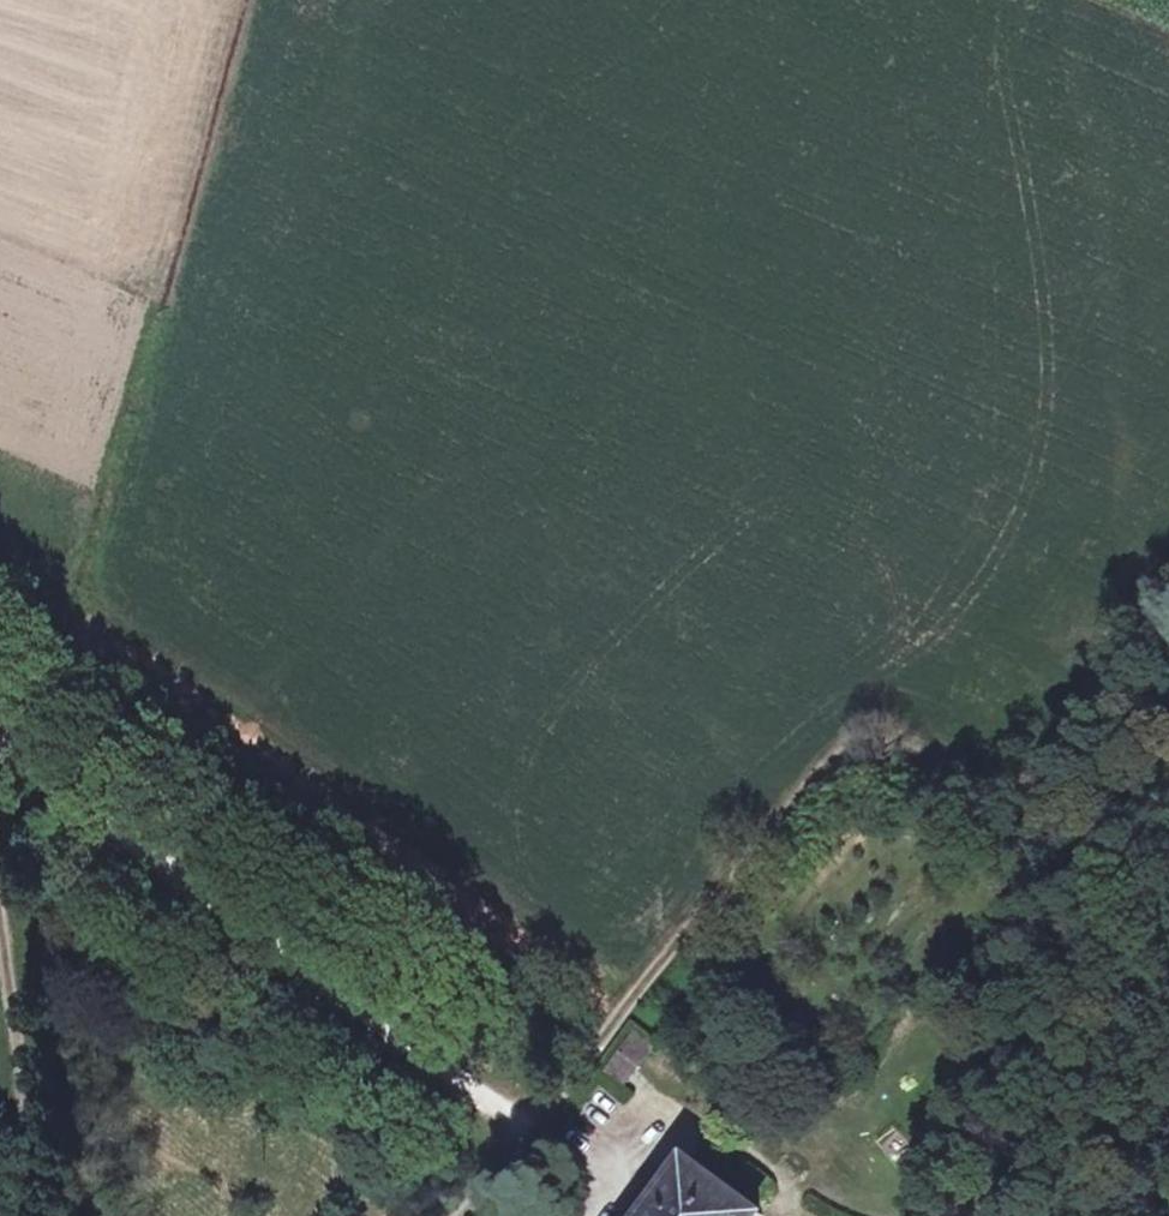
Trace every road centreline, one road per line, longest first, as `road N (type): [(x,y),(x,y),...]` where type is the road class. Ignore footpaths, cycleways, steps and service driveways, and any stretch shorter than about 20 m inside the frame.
road 1 (unclassified): [(0,743),(531,1139)]
road 2 (track): [(531,1139),(749,854),(843,753)]

